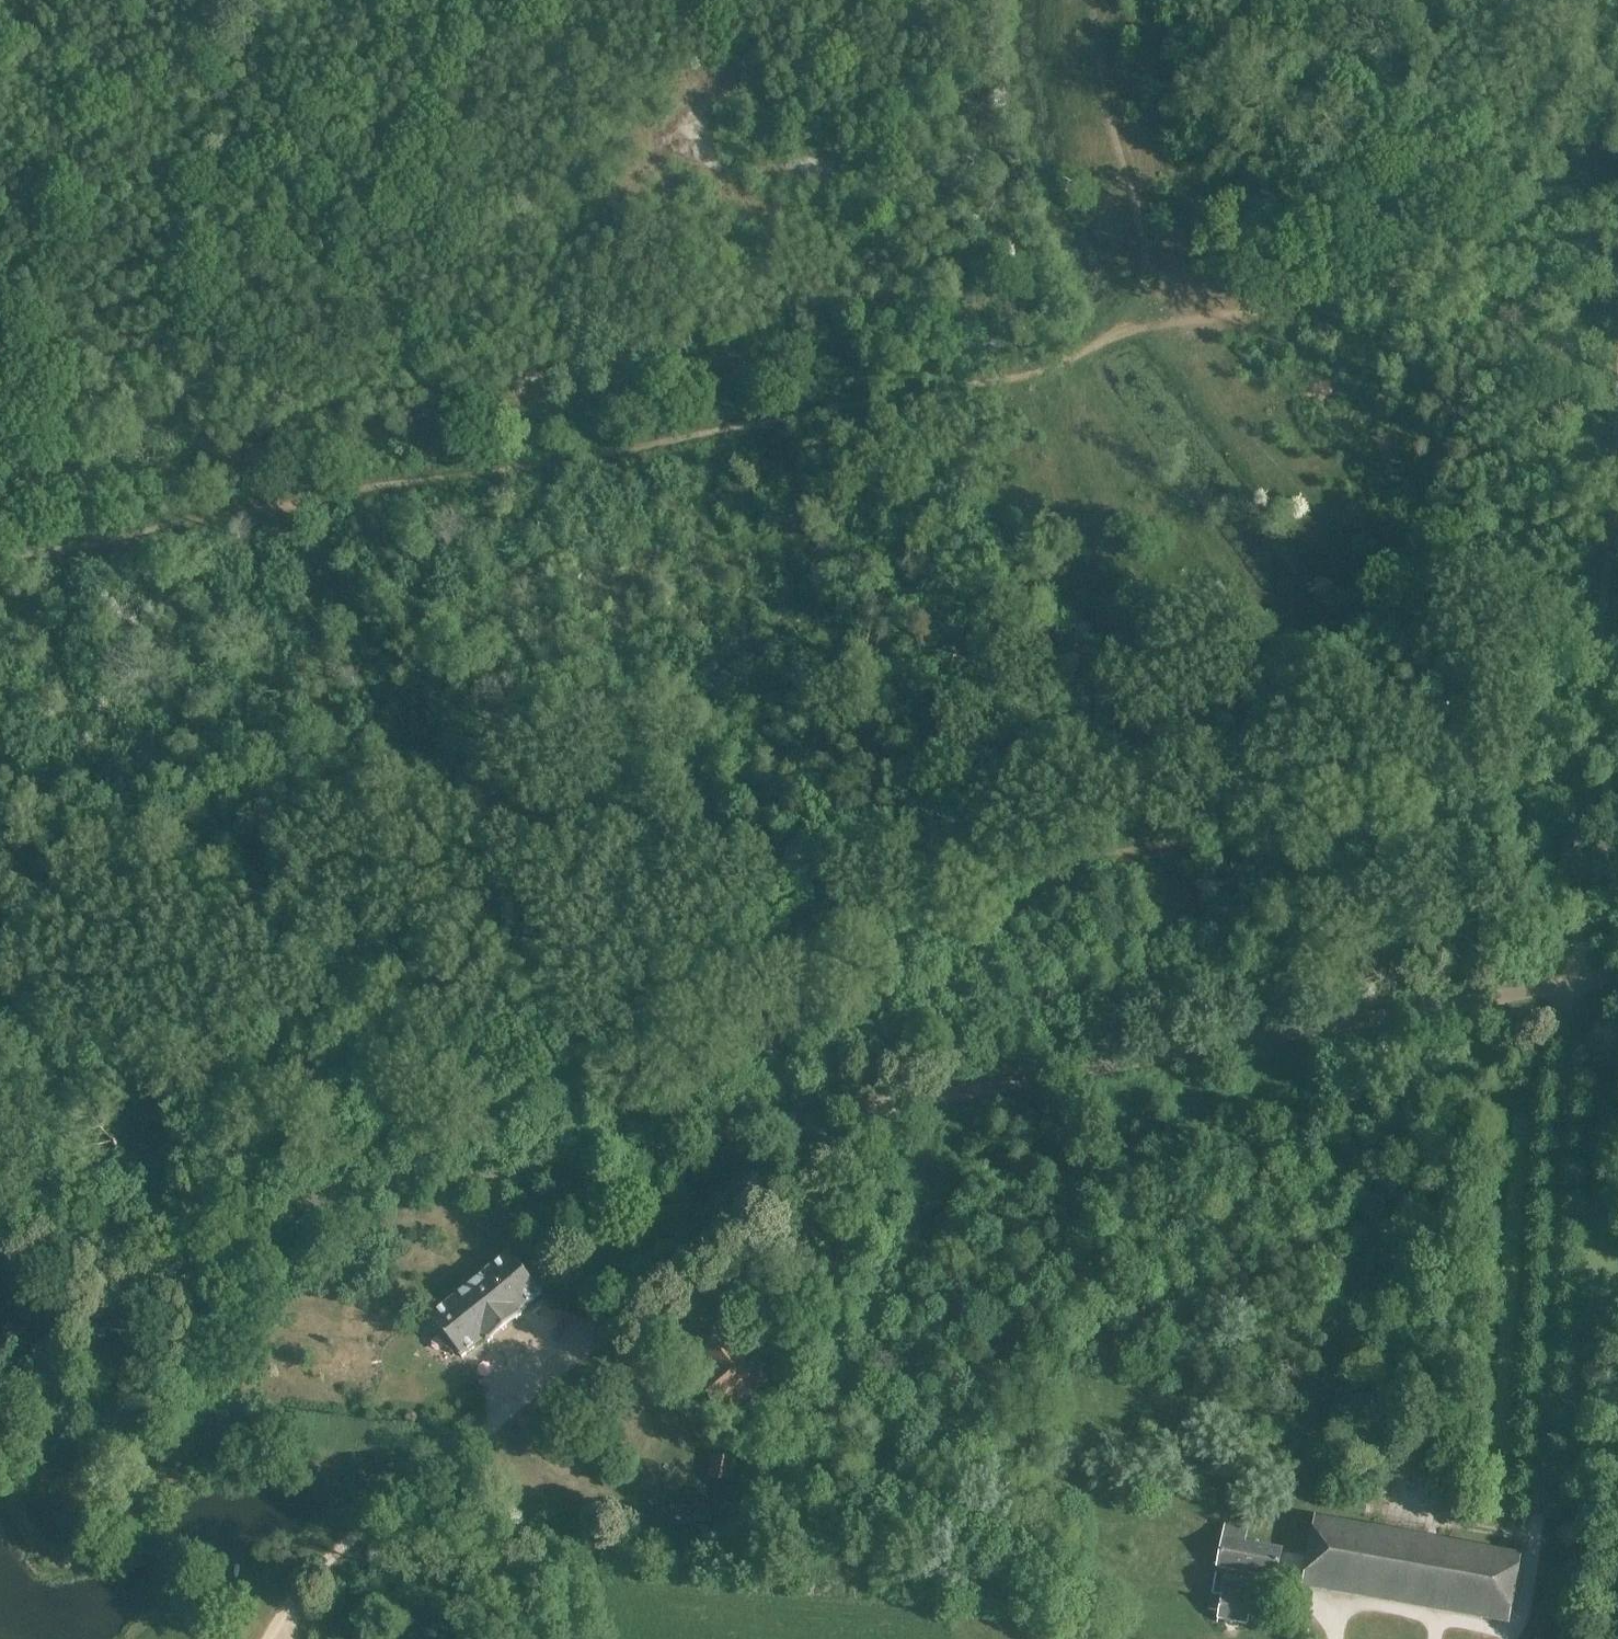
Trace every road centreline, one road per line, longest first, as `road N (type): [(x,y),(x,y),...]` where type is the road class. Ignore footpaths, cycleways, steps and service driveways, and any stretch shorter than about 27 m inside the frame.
road 1 (track): [(1573,982),(1571,779)]

